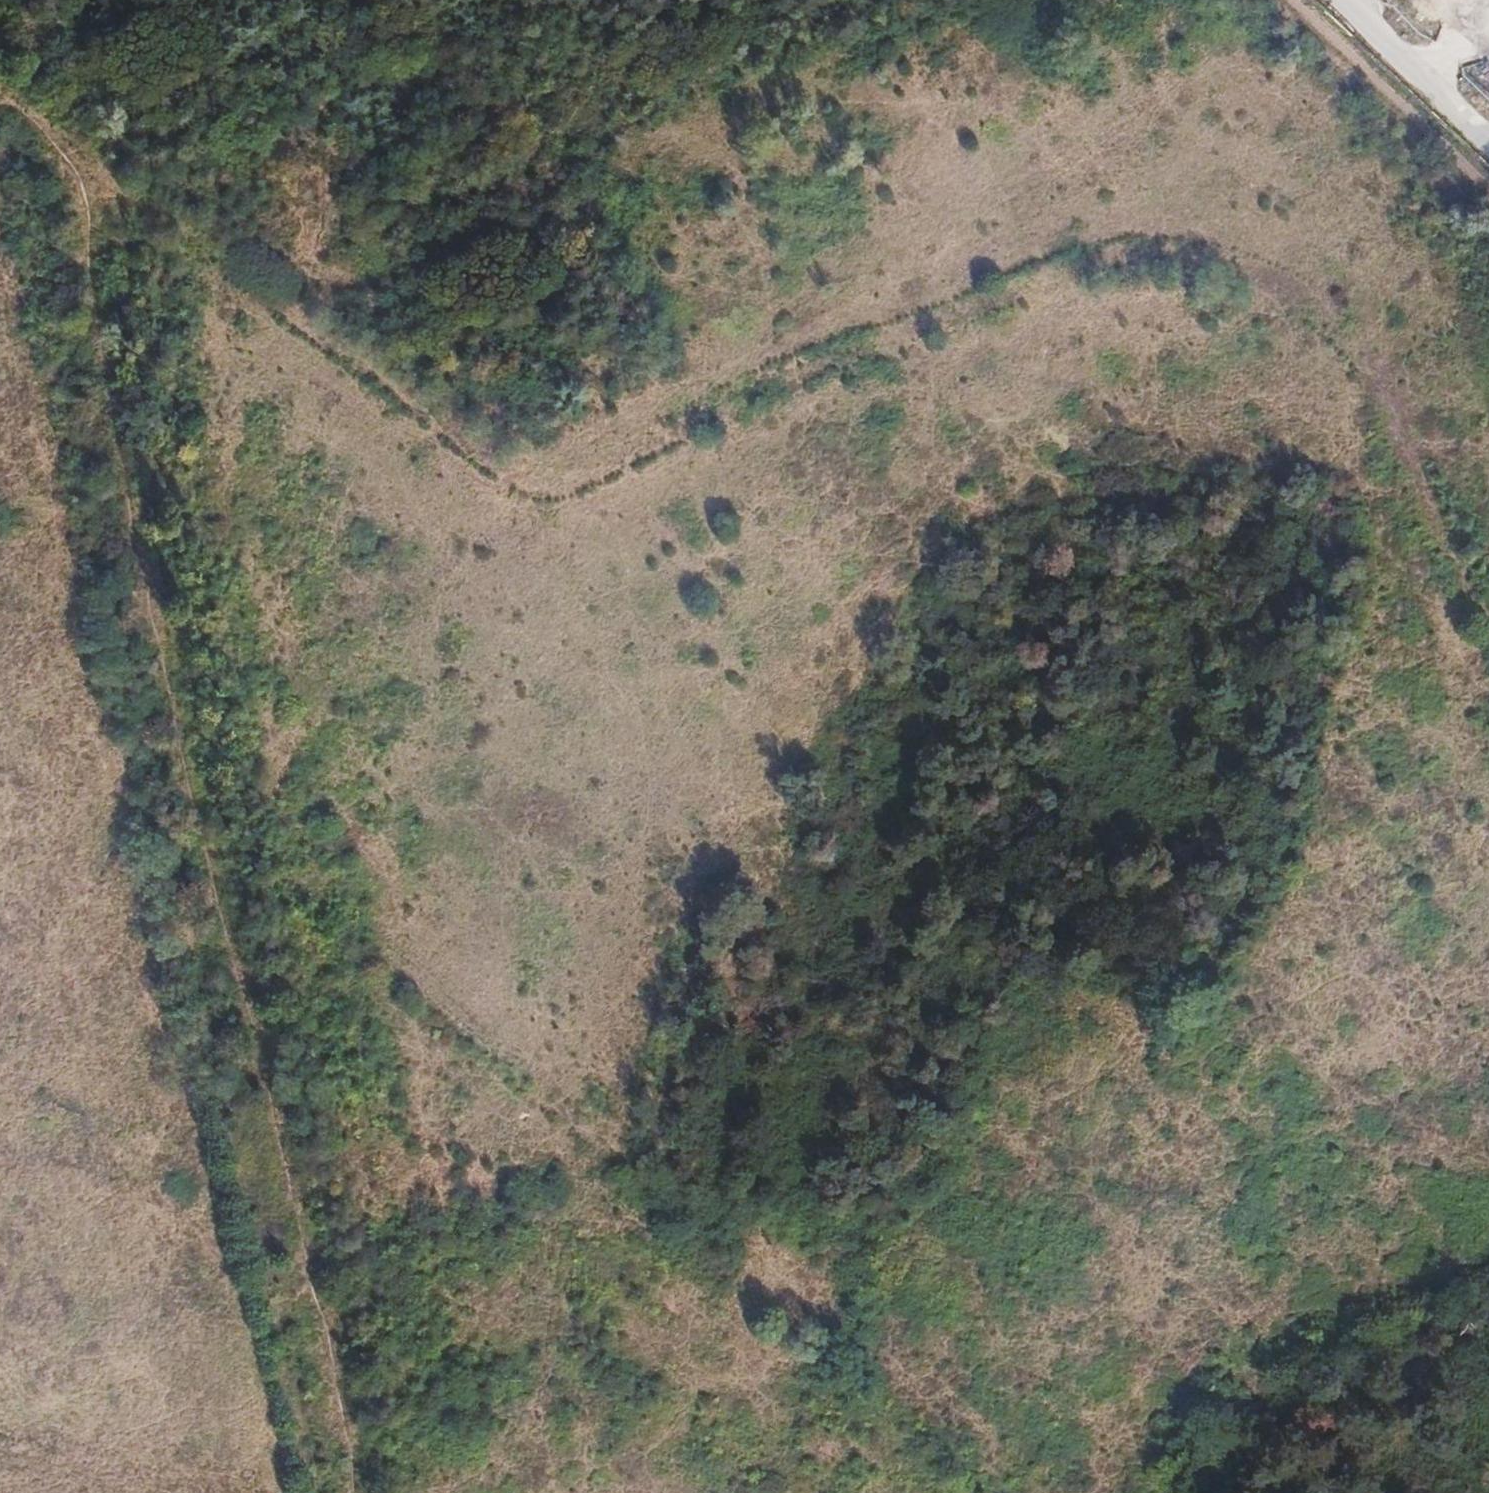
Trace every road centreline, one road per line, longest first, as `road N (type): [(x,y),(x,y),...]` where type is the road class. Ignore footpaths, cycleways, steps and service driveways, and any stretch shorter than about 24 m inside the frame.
road 1 (track): [(350,1492),(260,1066),(168,720),(114,459),(79,226),(46,147),(0,102)]
road 2 (unclassified): [(1488,140),(1346,0)]

